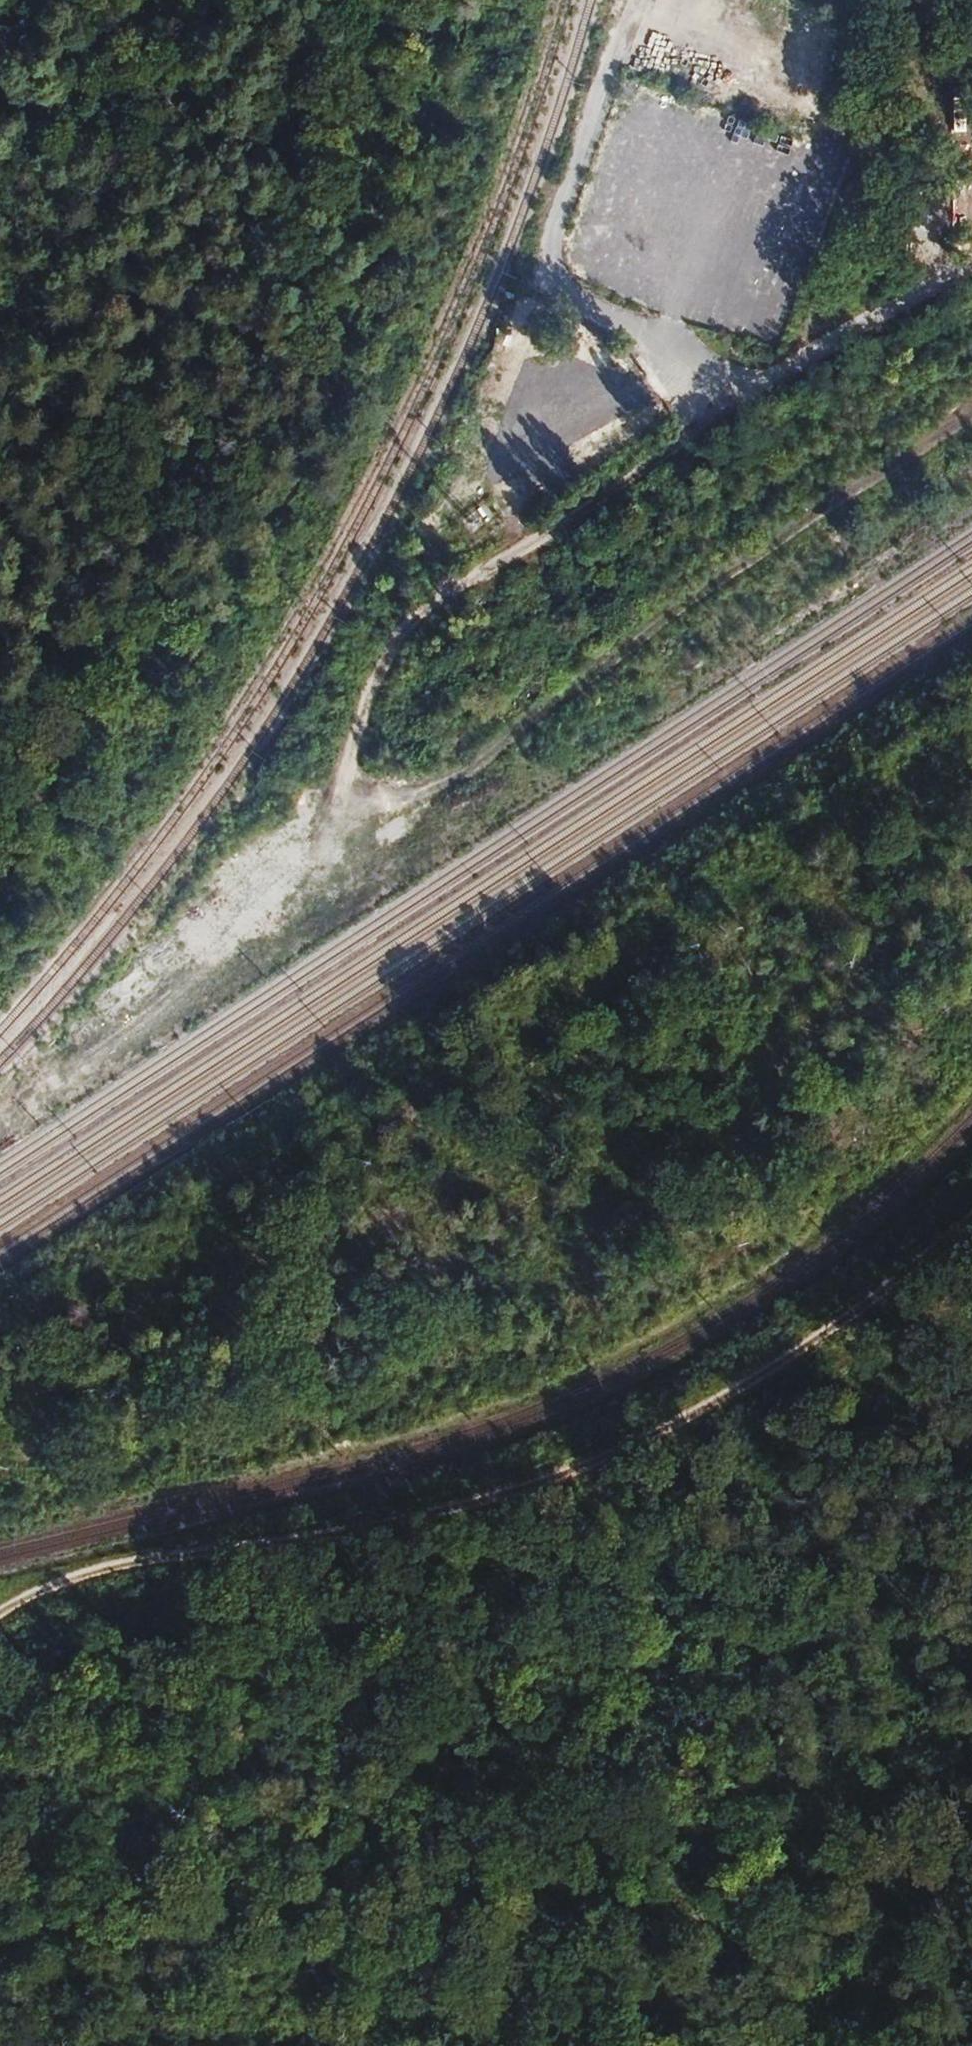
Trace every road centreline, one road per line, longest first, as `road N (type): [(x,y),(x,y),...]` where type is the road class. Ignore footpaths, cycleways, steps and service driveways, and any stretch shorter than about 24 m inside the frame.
road 1 (track): [(971,274),(718,413),(423,612),(371,688),(355,741),(357,775),(373,794),(405,797),(436,783),(501,742),(752,549),(916,448)]
road 2 (track): [(971,1249),(692,1423),(0,1618)]
road 3 (track): [(735,403),(574,292),(556,262),(553,240),(637,0)]
road 4 (track): [(0,33),(375,120)]

